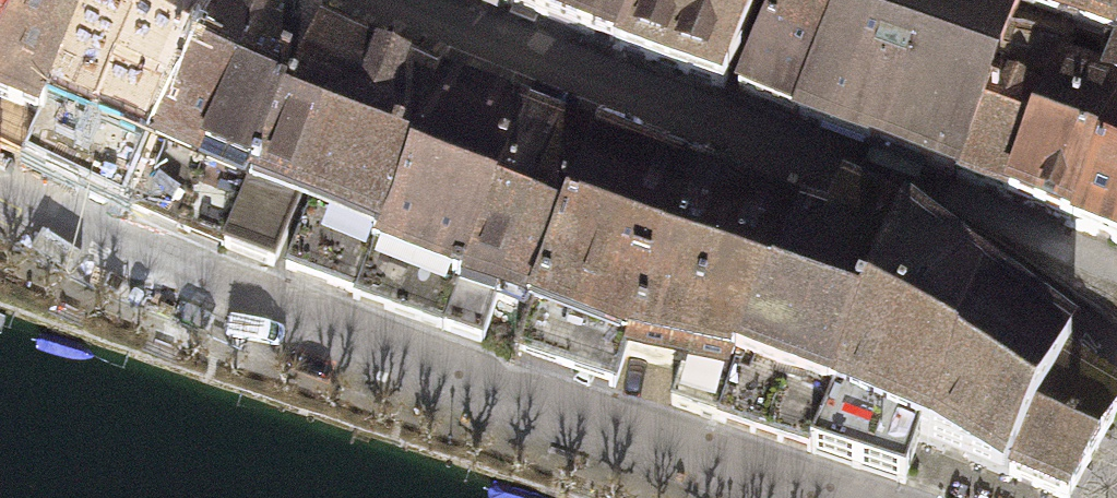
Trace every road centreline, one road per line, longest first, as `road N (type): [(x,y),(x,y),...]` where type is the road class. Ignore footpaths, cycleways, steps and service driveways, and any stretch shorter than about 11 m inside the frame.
road 1 (residential): [(828,497),(264,305),(0,179)]
road 2 (residential): [(367,0),(863,184)]
road 3 (residential): [(863,184),(989,257),(1116,367)]
road 4 (residential): [(863,184),(917,180),(1116,265)]

